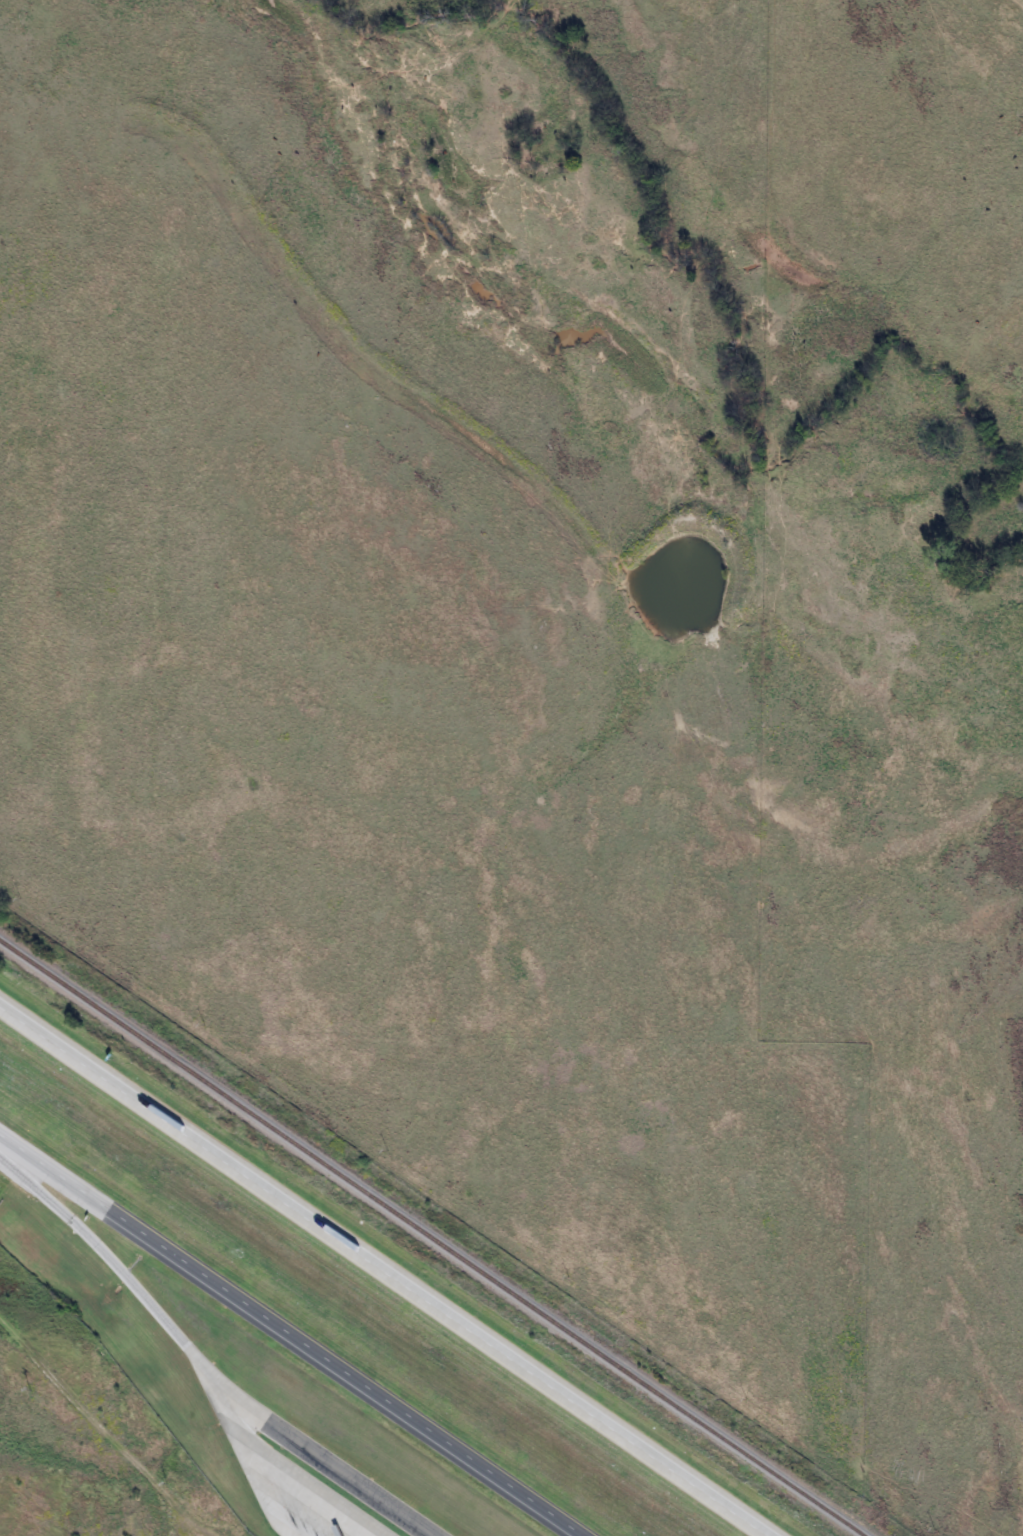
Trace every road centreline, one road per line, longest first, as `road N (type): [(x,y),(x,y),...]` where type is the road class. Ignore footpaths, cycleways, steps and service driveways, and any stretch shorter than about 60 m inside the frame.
road 1 (trunk): [(777,1535),(0,998)]
road 2 (trunk): [(0,1133),(591,1535)]
road 3 (trunk): [(0,1160),(74,1224),(208,1381)]

